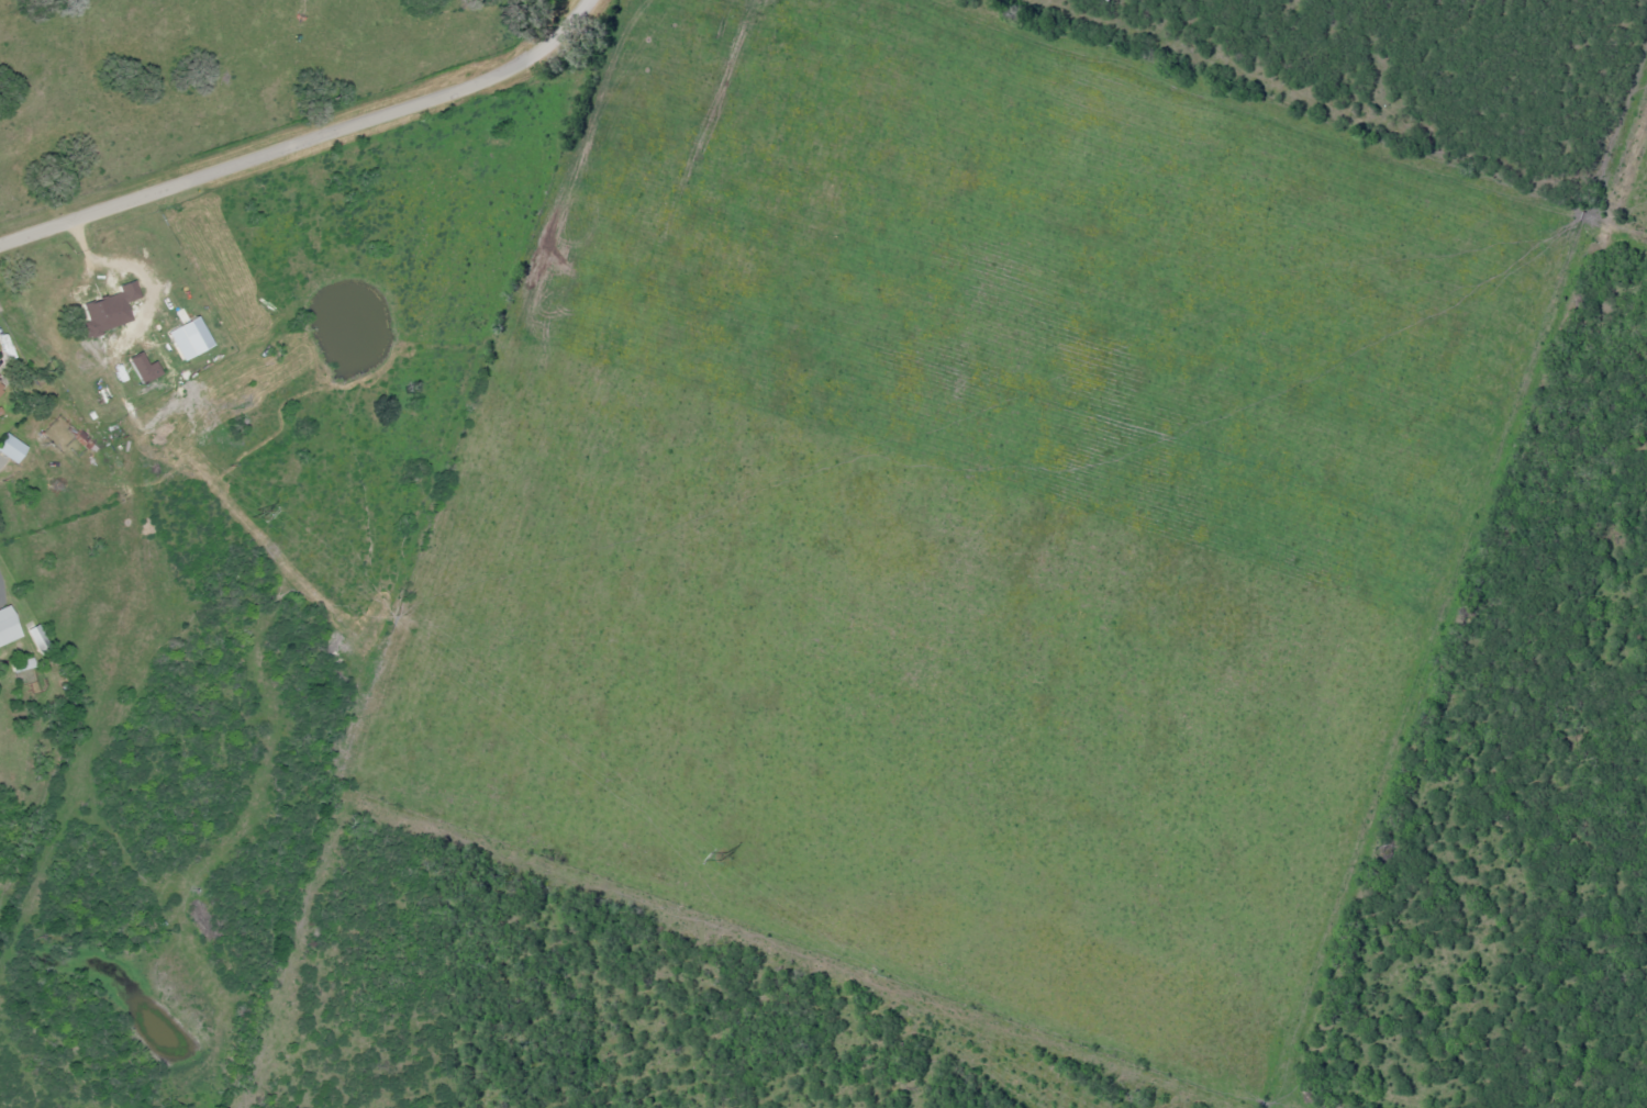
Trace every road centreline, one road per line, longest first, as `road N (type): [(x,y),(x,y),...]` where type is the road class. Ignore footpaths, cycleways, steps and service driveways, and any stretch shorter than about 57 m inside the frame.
road 1 (residential): [(0,243),(490,78),(559,35),(590,0)]

